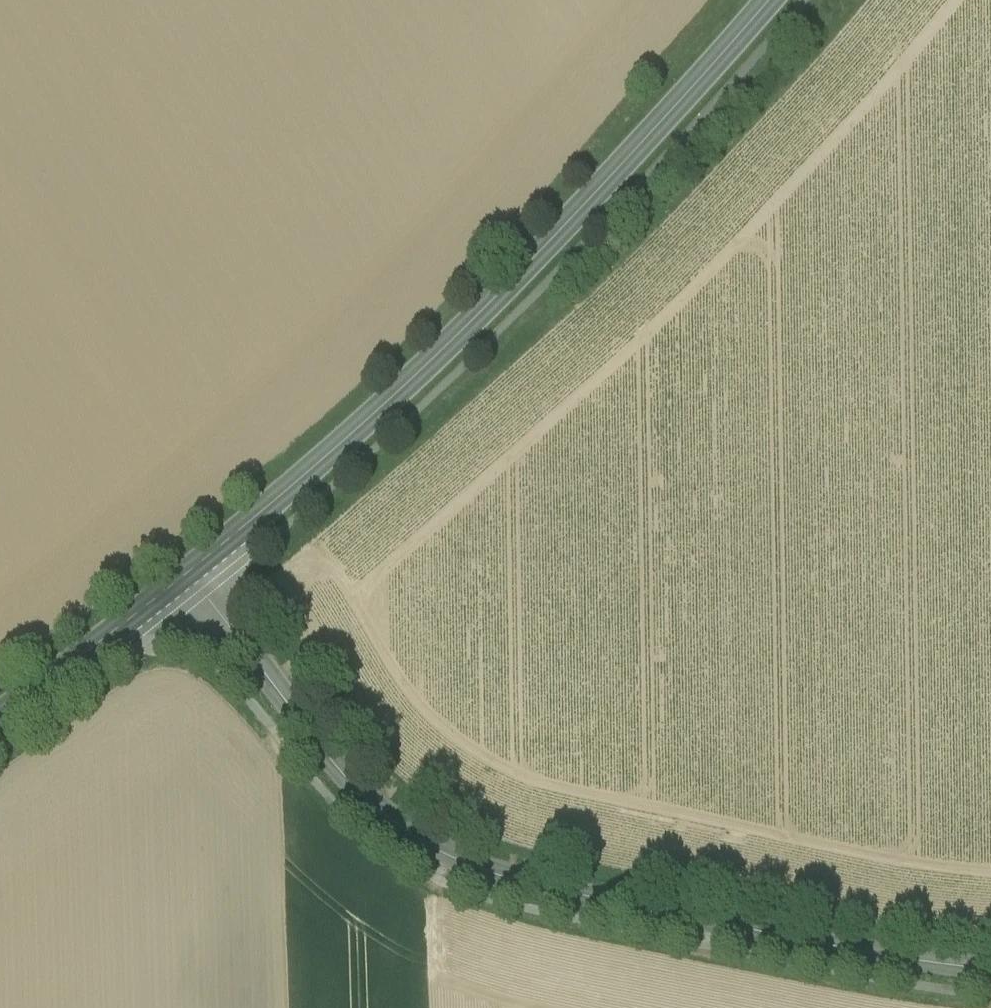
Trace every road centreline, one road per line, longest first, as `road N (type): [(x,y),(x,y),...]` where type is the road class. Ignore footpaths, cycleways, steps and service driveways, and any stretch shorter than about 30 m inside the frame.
road 1 (unclassified): [(183,576),(348,783),(464,865),(778,943),(990,978)]
road 2 (primary): [(770,0),(457,339),(344,445),(183,576)]
road 3 (primary): [(183,576),(0,715)]

